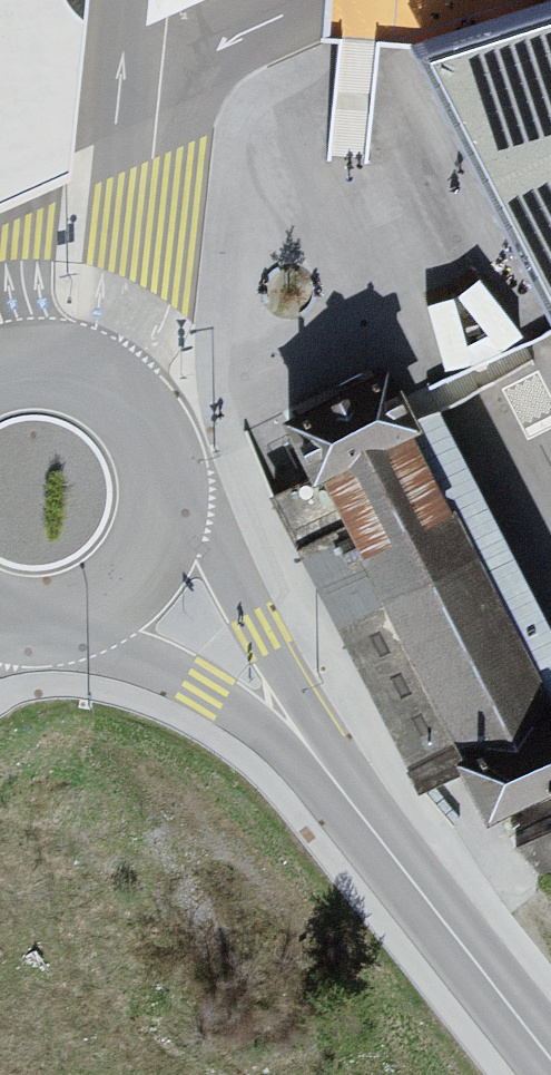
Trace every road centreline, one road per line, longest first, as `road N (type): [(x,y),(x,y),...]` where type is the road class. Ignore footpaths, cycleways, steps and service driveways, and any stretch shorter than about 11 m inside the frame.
road 1 (tertiary): [(550,1058),(287,718),(229,651),(135,572)]
road 2 (tertiary): [(135,572),(162,507),(150,437),(103,384),(73,370),(6,368)]
road 3 (tertiary): [(0,614),(71,615),(135,572)]

